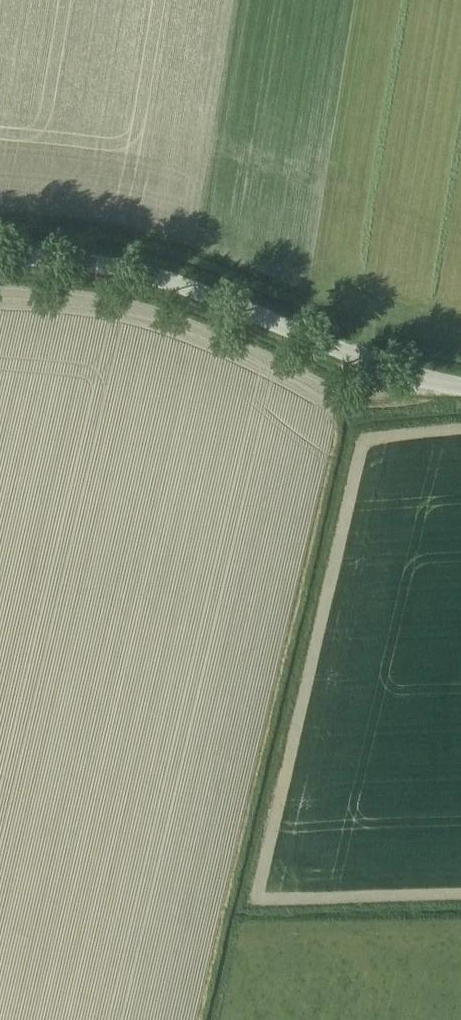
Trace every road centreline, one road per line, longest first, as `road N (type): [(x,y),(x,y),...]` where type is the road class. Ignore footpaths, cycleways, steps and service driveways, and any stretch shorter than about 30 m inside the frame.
road 1 (tertiary): [(460,385),(363,359),(199,287),(122,265),(0,250)]

